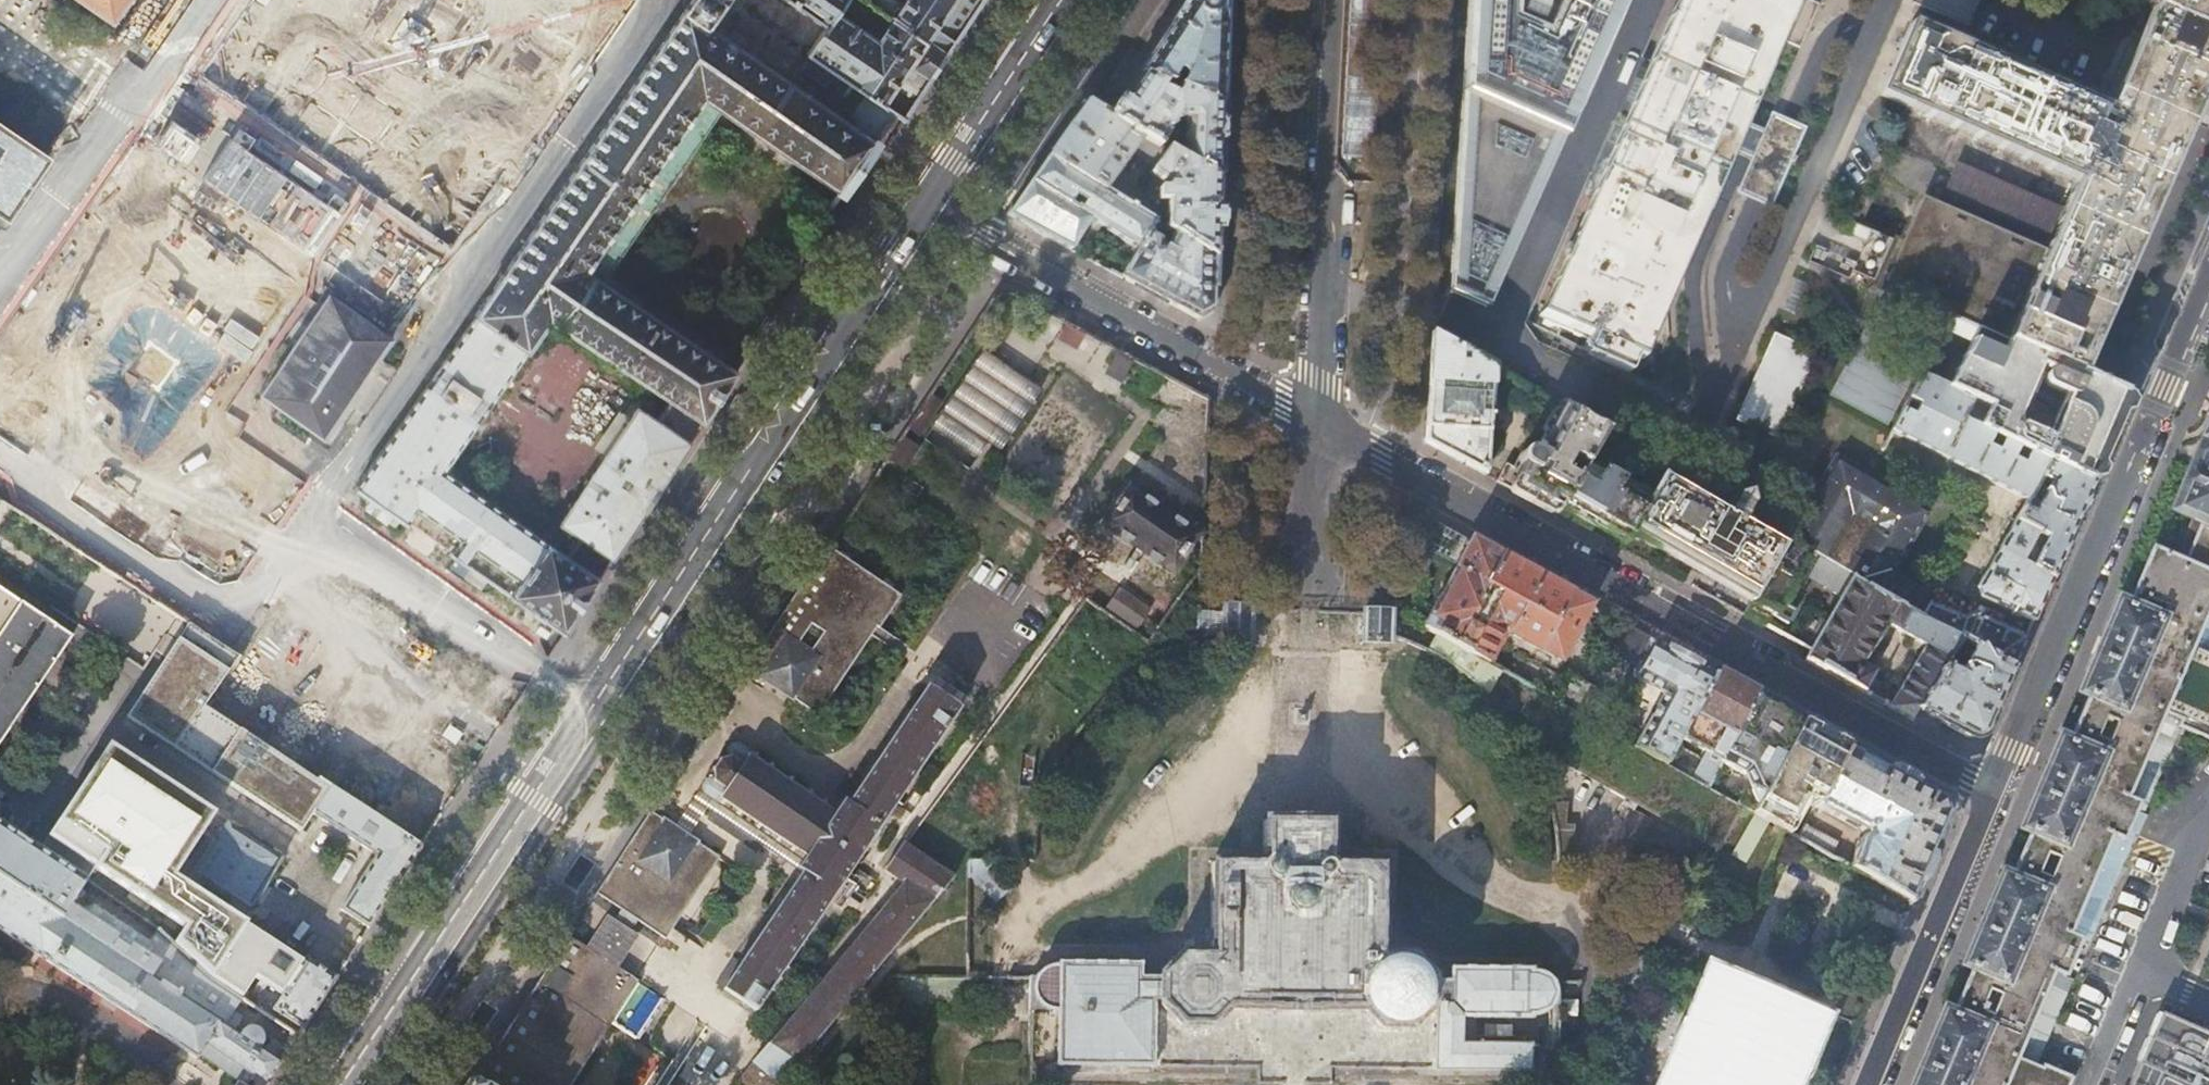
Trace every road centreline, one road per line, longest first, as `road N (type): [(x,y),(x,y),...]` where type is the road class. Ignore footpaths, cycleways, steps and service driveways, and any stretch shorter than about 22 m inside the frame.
road 1 (primary): [(351,1084),(934,207)]
road 2 (residential): [(1993,790),(1316,420)]
road 3 (residential): [(2208,284),(1993,790)]
road 4 (residential): [(934,207),(1316,420)]
road 5 (residential): [(1316,420),(1338,0)]
road 6 (residential): [(1993,790),(1867,1084)]
road 7 (primary): [(934,207),(1073,0)]
road 8 (residential): [(1308,609),(1316,420)]

